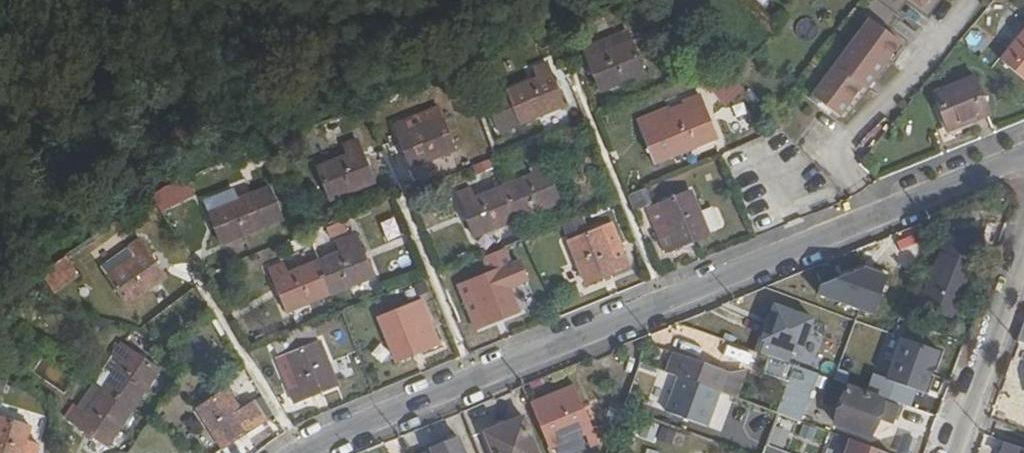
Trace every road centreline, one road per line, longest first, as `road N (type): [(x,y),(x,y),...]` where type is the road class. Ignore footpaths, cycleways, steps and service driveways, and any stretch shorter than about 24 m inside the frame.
road 1 (residential): [(1023,146),(306,452)]
road 2 (residential): [(1023,244),(949,452)]

